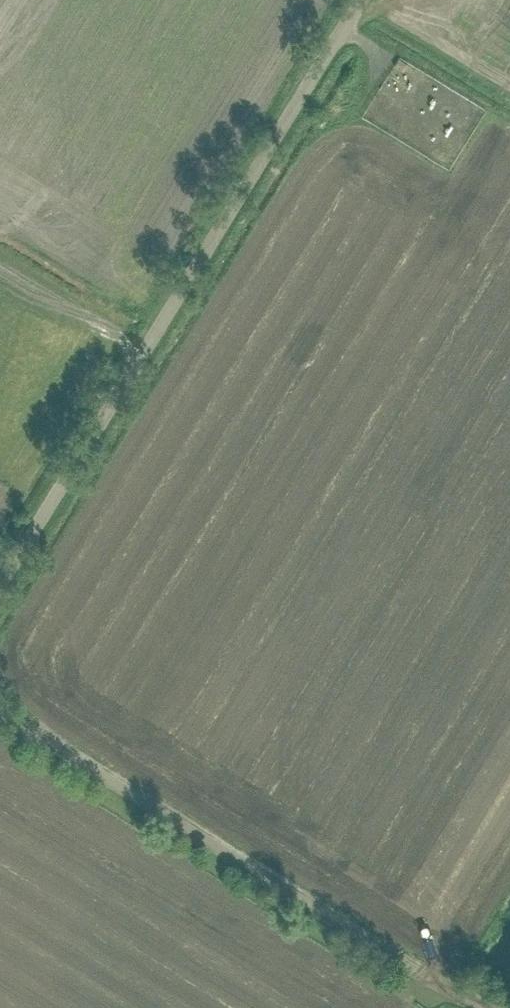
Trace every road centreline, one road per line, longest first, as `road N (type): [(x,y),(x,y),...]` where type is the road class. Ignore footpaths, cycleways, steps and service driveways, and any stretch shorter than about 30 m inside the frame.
road 1 (unclassified): [(0,589),(359,0)]

